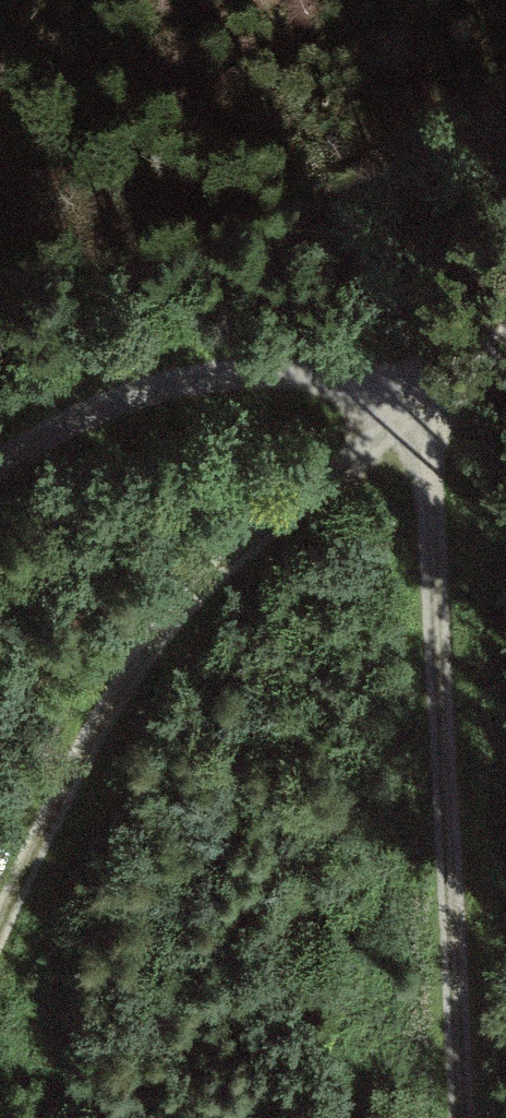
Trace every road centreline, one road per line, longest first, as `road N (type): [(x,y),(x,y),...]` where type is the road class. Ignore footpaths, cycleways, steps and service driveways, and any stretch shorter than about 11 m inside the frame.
road 1 (track): [(462,1117),(423,399)]
road 2 (track): [(0,932),(69,774),(158,629),(423,399)]
road 3 (track): [(0,474),(131,399),(248,370),(423,399)]

